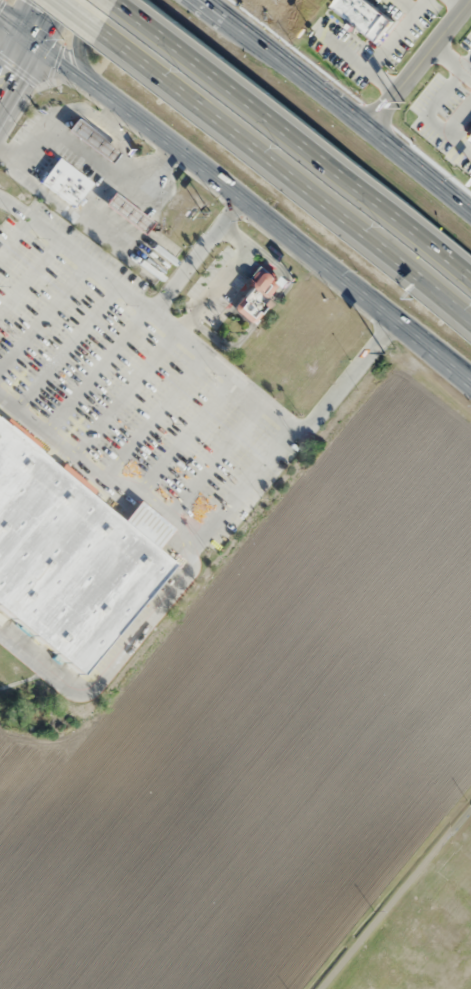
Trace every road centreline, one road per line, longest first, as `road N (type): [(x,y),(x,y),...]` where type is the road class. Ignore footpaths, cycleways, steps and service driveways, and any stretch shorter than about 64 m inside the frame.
road 1 (secondary): [(0,18),(466,389)]
road 2 (motorway): [(108,32),(470,328)]
road 3 (motorway): [(470,270),(132,0)]
road 4 (secondary): [(470,223),(198,0)]
road 5 (residential): [(470,806),(320,988)]

